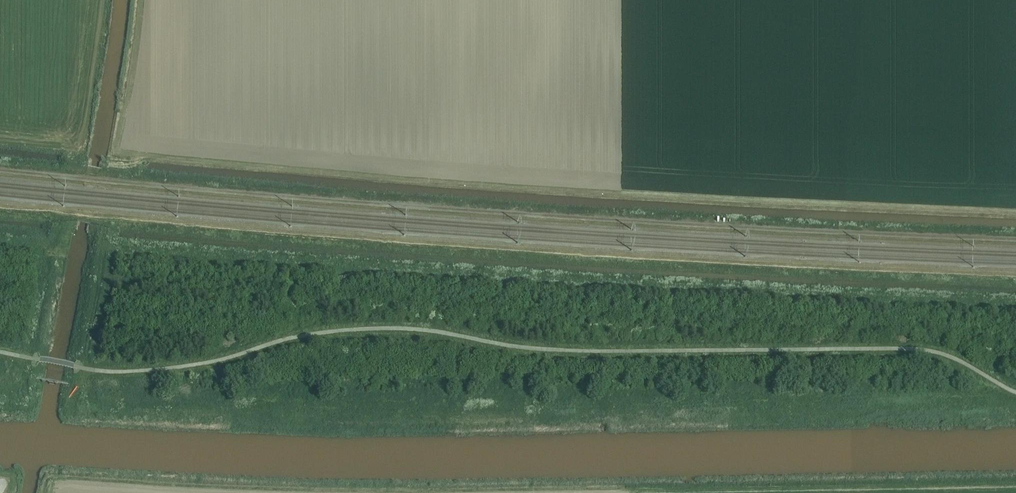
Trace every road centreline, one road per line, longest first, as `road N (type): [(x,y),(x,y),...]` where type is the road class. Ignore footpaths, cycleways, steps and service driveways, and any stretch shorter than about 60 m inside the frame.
road 1 (track): [(1015,276),(431,245),(0,208)]
road 2 (track): [(1015,239),(613,220),(0,171)]
road 3 (track): [(105,218),(82,367)]
road 4 (track): [(61,214),(34,358)]

